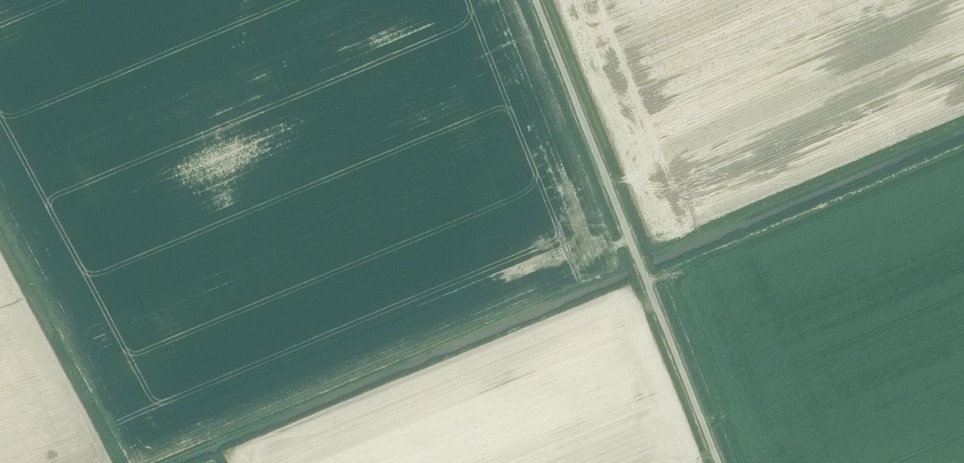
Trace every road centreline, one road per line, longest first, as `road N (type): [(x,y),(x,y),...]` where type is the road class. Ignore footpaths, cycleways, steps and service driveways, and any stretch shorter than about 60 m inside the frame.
road 1 (unclassified): [(719,462),(536,0)]

